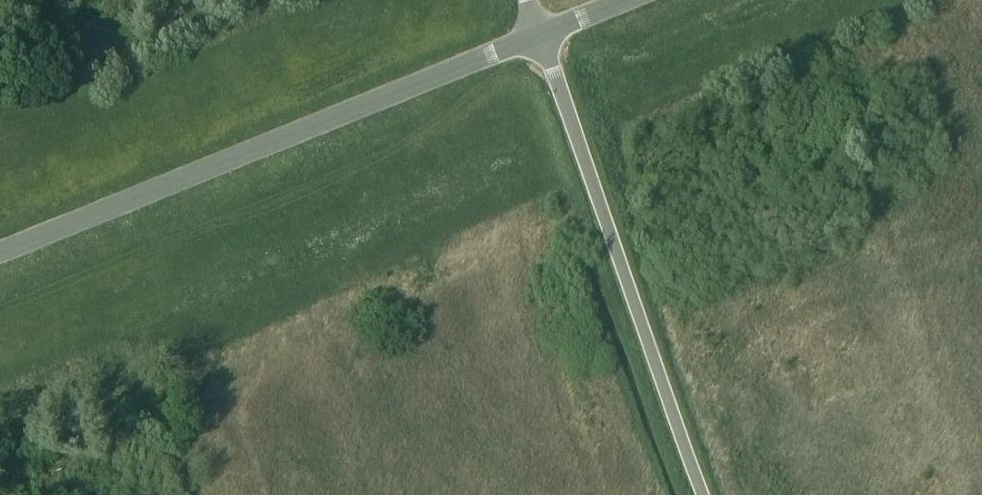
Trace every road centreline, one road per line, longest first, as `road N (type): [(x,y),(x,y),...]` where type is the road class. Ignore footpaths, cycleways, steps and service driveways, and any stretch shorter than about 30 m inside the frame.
road 1 (tertiary): [(0,252),(541,35)]
road 2 (track): [(768,0),(656,44),(541,35),(428,137),(319,178)]
road 3 (unclassified): [(705,494),(541,35)]

